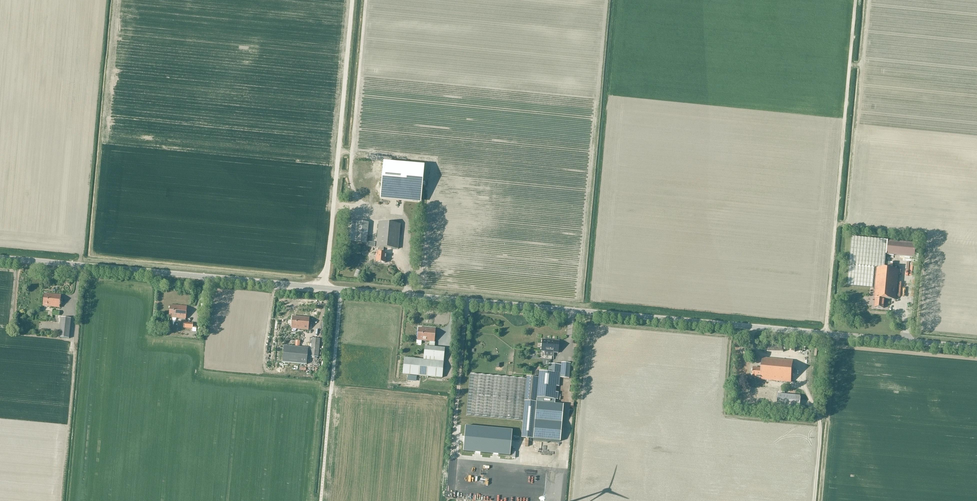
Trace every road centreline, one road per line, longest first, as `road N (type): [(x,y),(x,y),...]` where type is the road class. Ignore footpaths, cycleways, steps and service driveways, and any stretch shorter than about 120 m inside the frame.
road 1 (unclassified): [(976,348),(0,258)]

